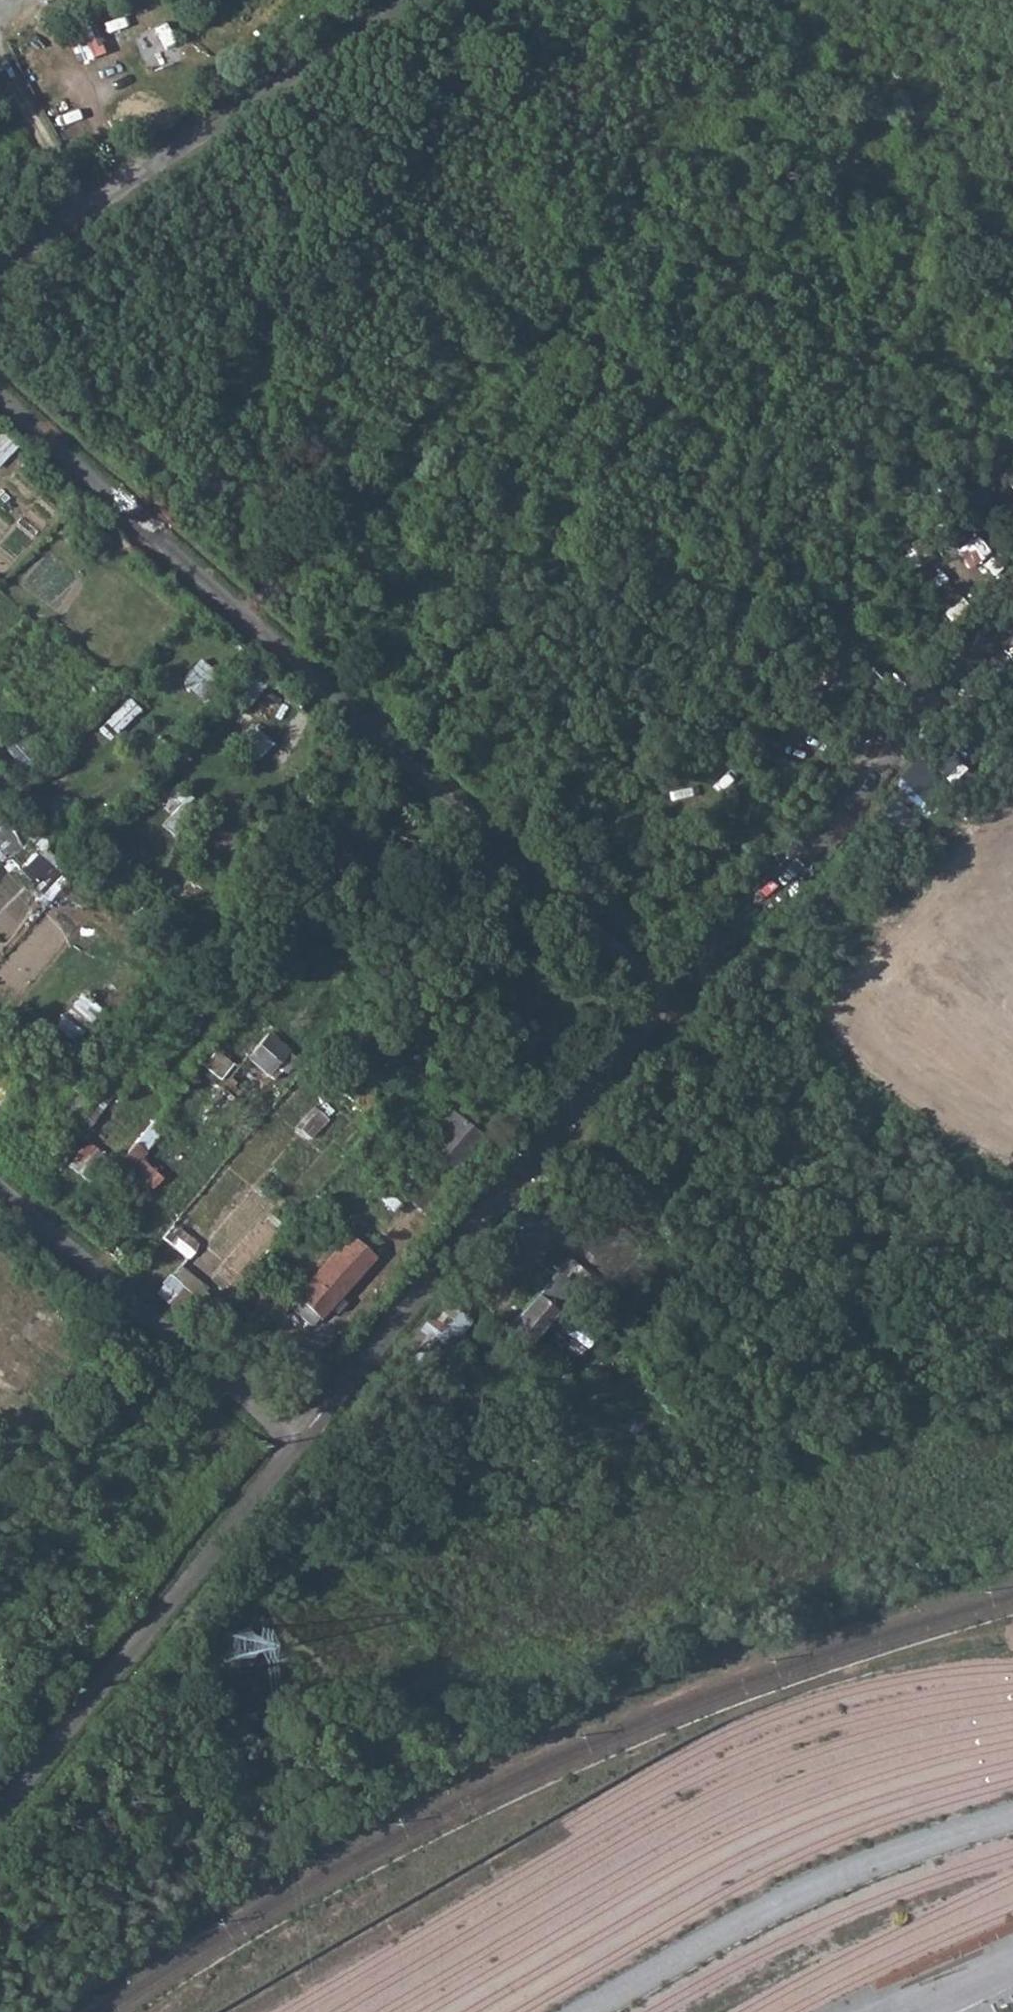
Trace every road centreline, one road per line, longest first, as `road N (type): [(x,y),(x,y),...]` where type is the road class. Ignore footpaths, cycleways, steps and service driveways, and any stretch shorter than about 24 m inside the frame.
road 1 (residential): [(672,1002),(0,397)]
road 2 (residential): [(672,1002),(309,1441)]
road 3 (residential): [(309,1441),(0,1824)]
road 4 (residential): [(1012,647),(672,1002)]
road 5 (residential): [(408,0),(0,272)]
road 6 (residential): [(309,1441),(0,1177)]

